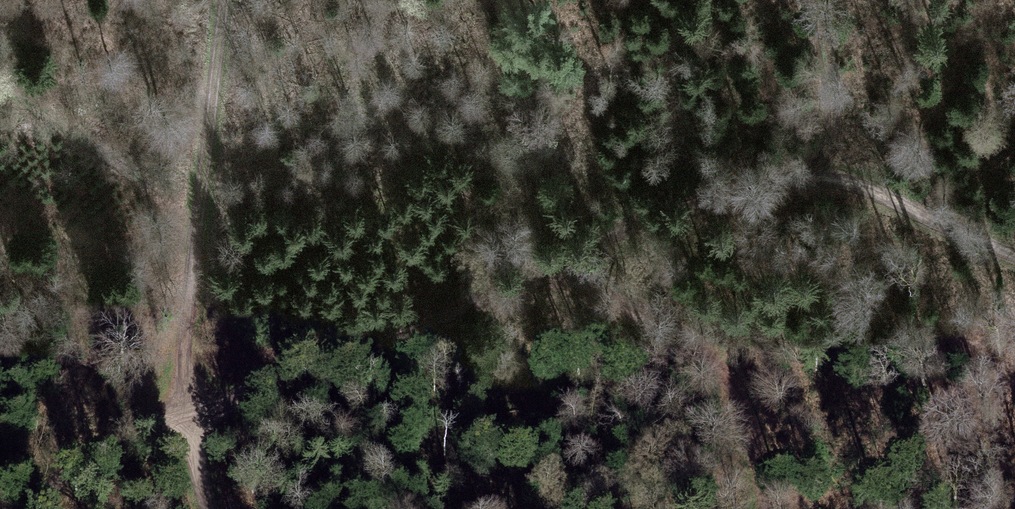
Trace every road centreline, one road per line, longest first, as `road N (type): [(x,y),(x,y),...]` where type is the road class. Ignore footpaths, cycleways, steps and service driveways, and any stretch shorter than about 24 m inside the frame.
road 1 (track): [(194,409),(617,224),(817,182),(903,206),(1014,255)]
road 2 (track): [(223,0),(191,255),(190,378),(210,508)]
road 3 (track): [(538,280),(600,300),(710,383),(752,423),(779,473),(782,508)]
road 4 (track): [(194,409),(144,417),(83,457),(40,508)]

